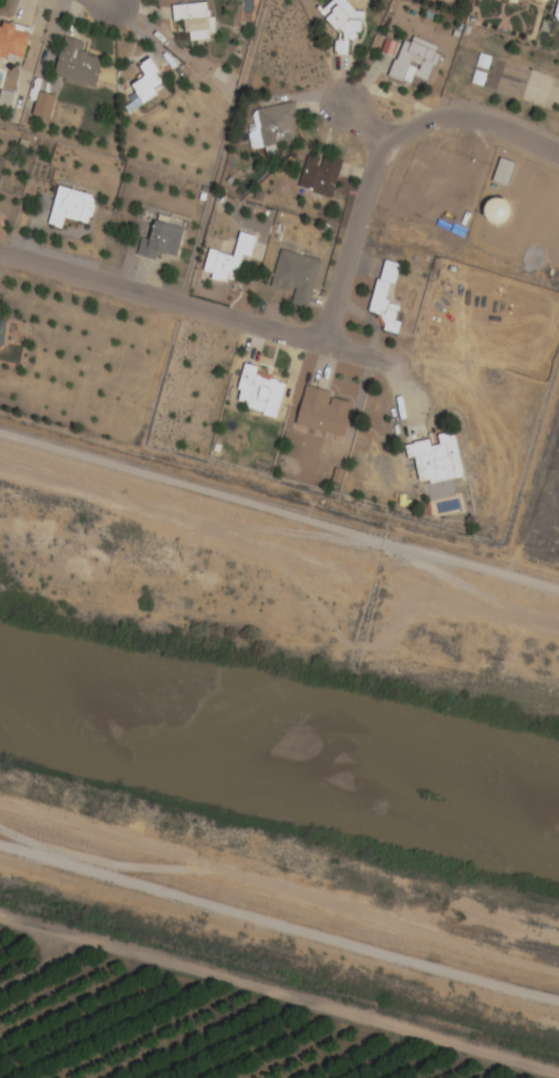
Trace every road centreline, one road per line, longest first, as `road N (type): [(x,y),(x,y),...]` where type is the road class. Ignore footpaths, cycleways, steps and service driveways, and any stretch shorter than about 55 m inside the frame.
road 1 (track): [(0,913),(558,1075)]
road 2 (residential): [(0,849),(558,1005)]
road 3 (track): [(558,587),(0,458)]
road 4 (residential): [(405,369),(0,252)]
road 5 (residential): [(320,346),(385,145),(452,117)]

